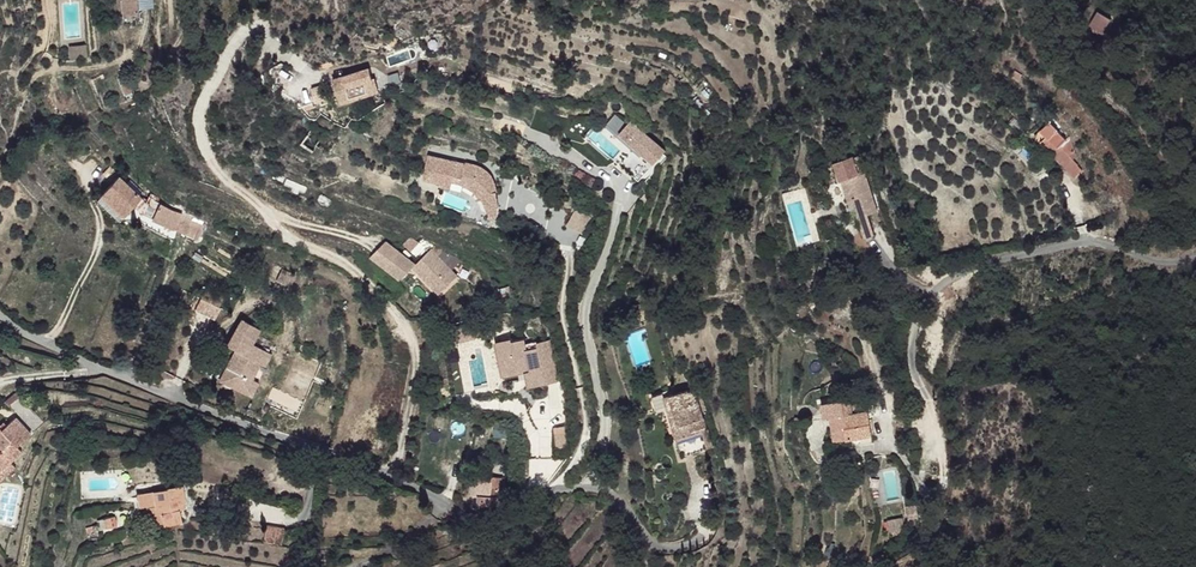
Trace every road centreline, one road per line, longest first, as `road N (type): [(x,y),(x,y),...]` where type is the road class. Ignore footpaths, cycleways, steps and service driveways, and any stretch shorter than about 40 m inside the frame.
road 1 (residential): [(0,317),(98,370),(453,506),(605,491),(653,543)]

